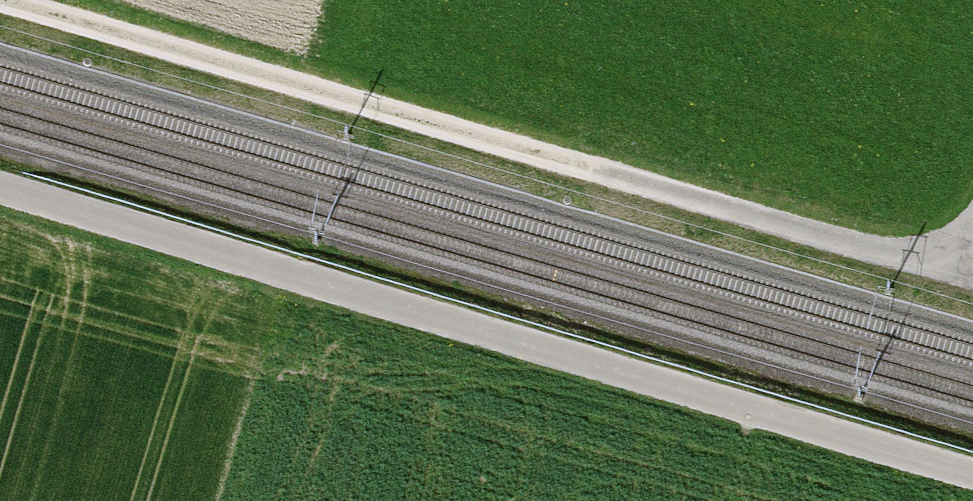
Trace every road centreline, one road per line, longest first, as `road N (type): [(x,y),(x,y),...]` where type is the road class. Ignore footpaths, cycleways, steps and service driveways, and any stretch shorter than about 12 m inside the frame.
road 1 (unclassified): [(972,478),(0,199)]
road 2 (track): [(0,12),(972,286)]

